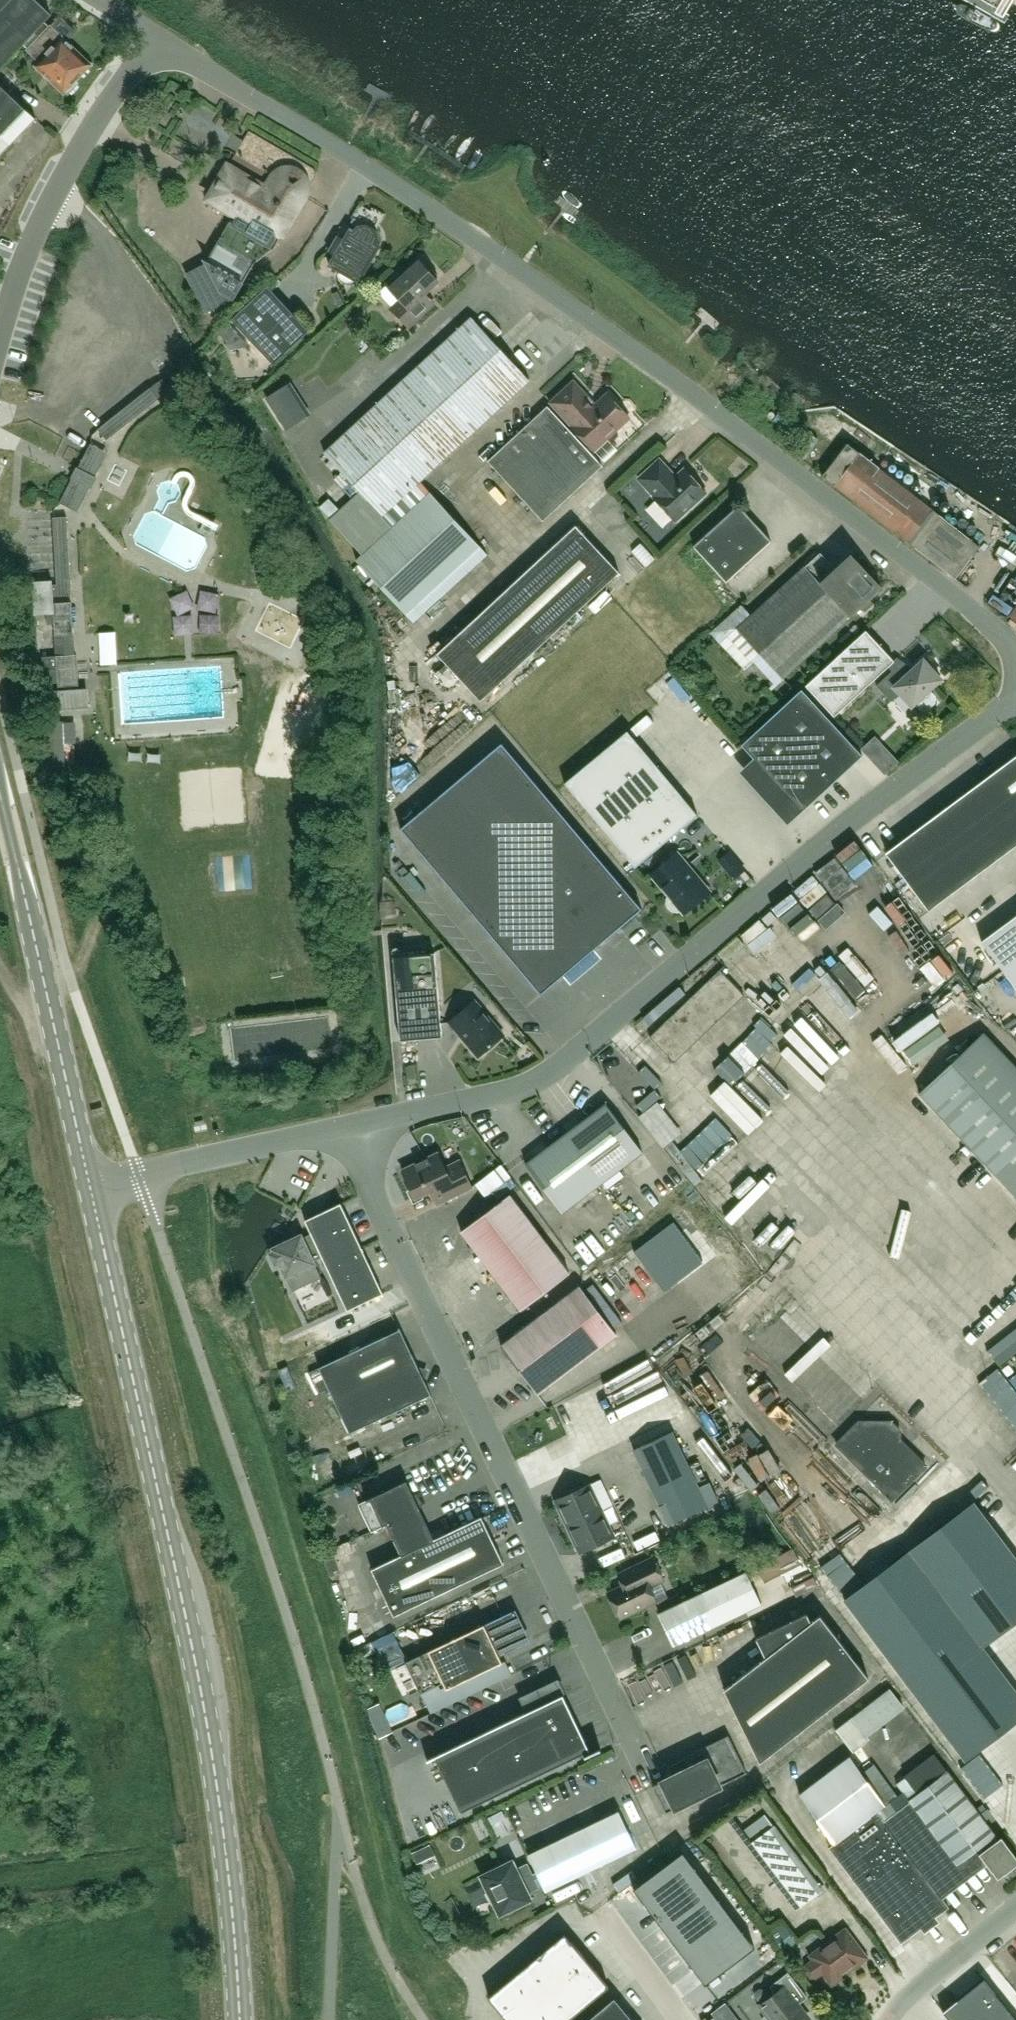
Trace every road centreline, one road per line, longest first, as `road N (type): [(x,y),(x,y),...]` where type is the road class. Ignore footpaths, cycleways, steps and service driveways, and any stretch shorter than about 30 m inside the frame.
road 1 (unclassified): [(1015,653),(1009,639),(798,465),(355,160),(159,36)]
road 2 (tertiary): [(239,2019),(224,1832),(196,1655),(92,1187)]
road 3 (unclassified): [(347,1127),(499,1094),(553,1071),(870,803),(994,711),(1015,703)]
road 4 (unclassified): [(646,1765),(347,1127)]
road 5 (tertiary): [(92,1187),(0,783)]
road 6 (unclassified): [(0,339),(57,192),(159,36)]
road 7 (unclassified): [(92,1187),(347,1127)]
road 8 (unclassified): [(888,2019),(914,1988),(1015,1905)]
road 9 (unclassified): [(599,1908),(682,2019)]

